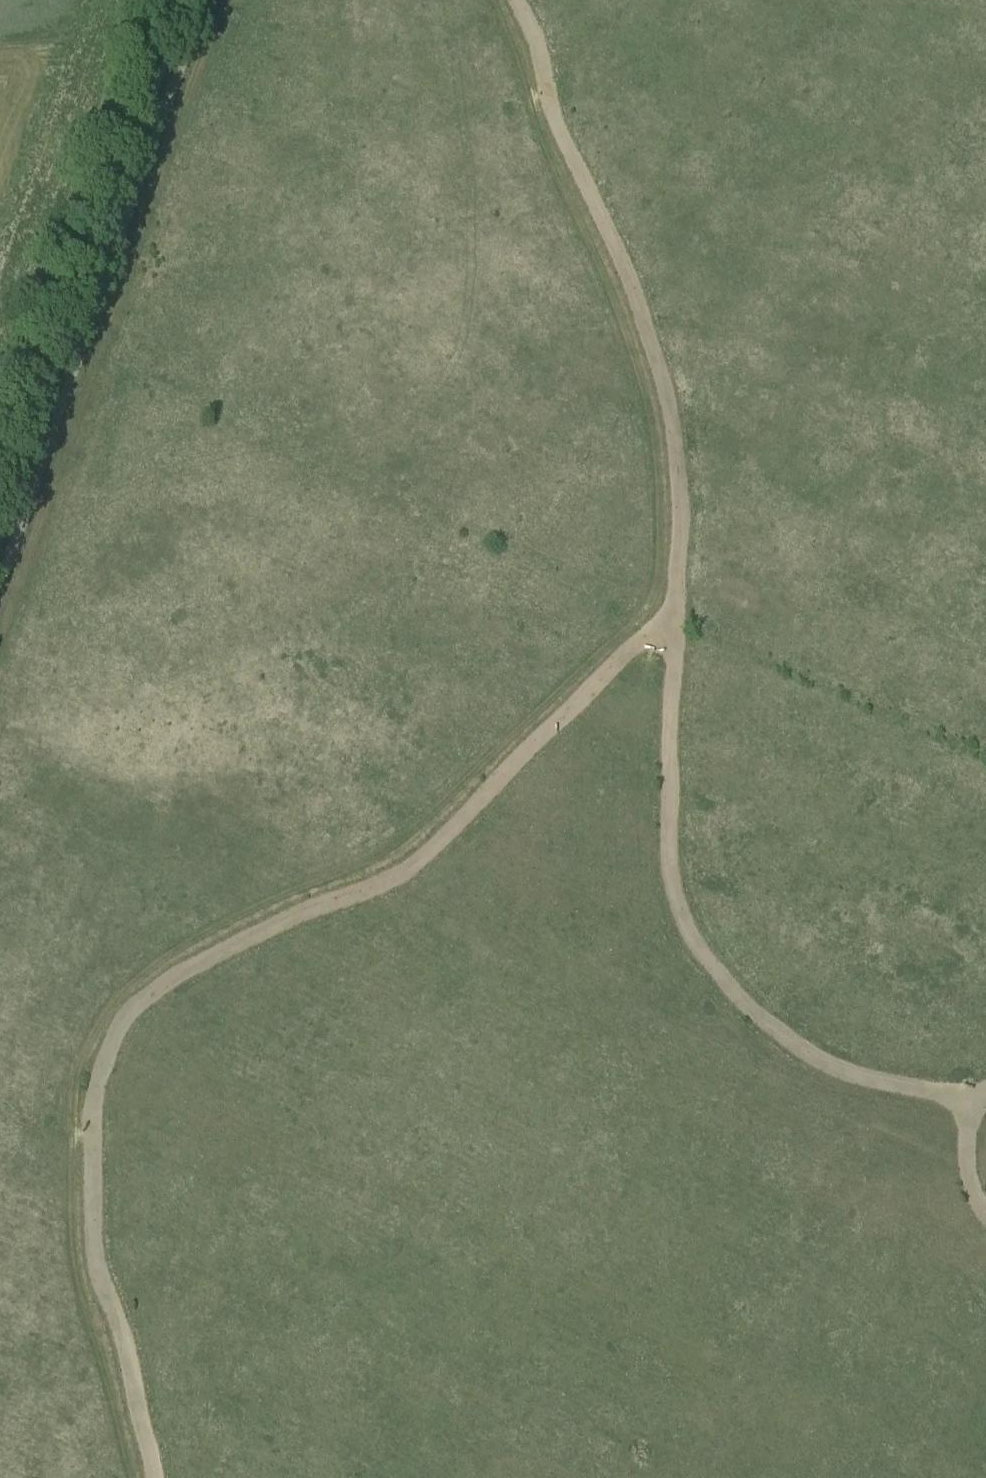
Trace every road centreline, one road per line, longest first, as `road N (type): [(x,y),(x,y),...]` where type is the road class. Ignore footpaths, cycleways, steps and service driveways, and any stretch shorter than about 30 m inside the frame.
road 1 (track): [(130,1477),(77,1291),(71,1237),(73,1089),(108,1000),(174,947),(384,850),(647,603),(652,519),(639,403),(491,0)]
road 2 (track): [(204,0),(0,583)]

